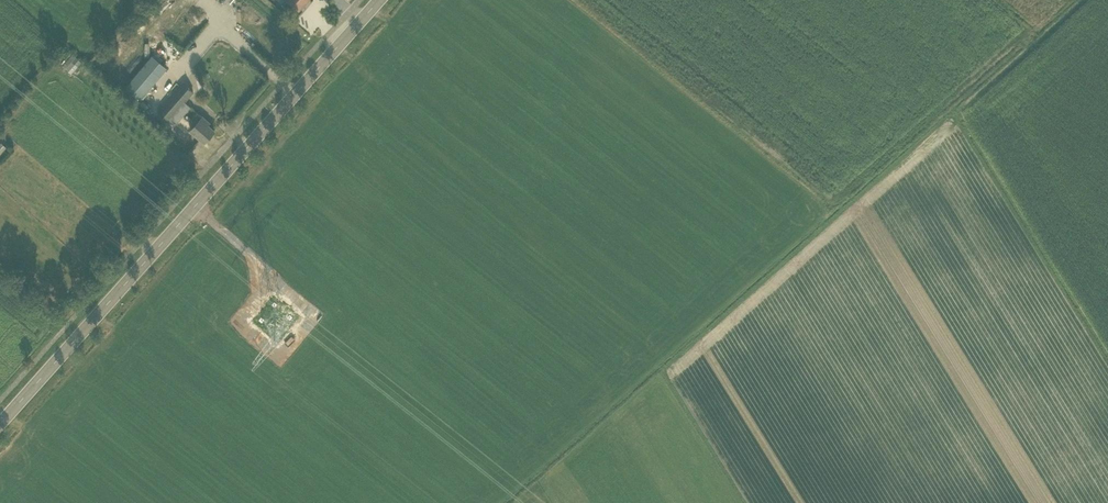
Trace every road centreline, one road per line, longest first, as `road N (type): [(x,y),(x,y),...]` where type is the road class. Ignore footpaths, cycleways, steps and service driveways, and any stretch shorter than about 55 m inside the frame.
road 1 (secondary): [(0,424),(379,0)]

